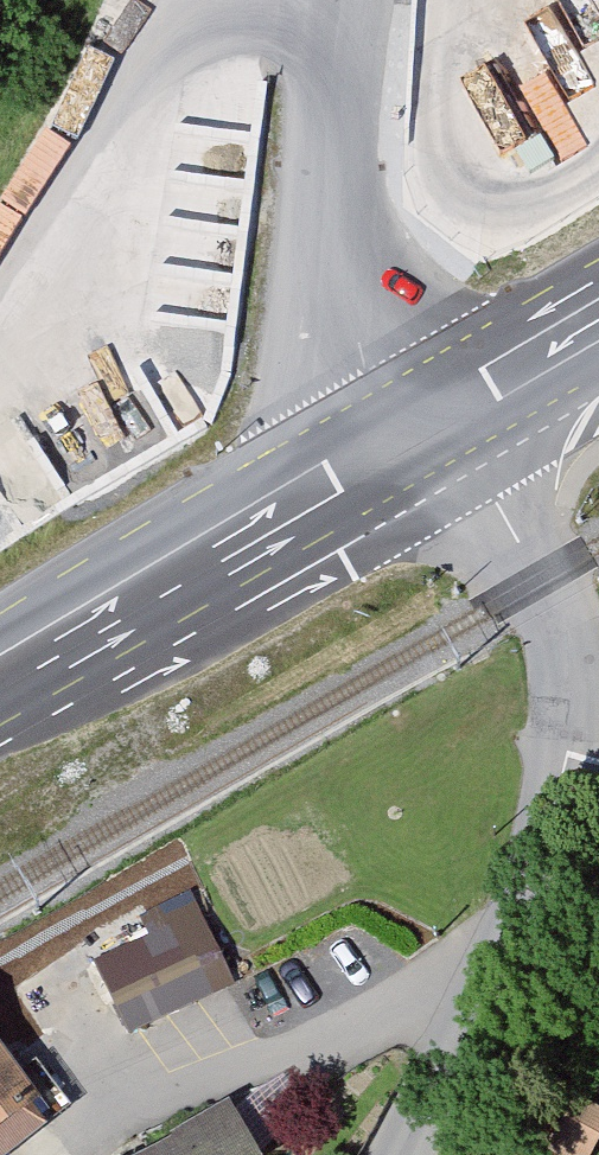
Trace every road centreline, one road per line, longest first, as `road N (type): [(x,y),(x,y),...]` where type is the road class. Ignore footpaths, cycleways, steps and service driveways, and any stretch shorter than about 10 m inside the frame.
road 1 (unclassified): [(402,1154),(511,925),(566,755),(571,690),(554,607),(450,427)]
road 2 (residential): [(394,463),(367,374),(329,155),(342,0)]
road 3 (secondary): [(394,463),(0,682)]
road 4 (secondary): [(598,335),(450,427)]

